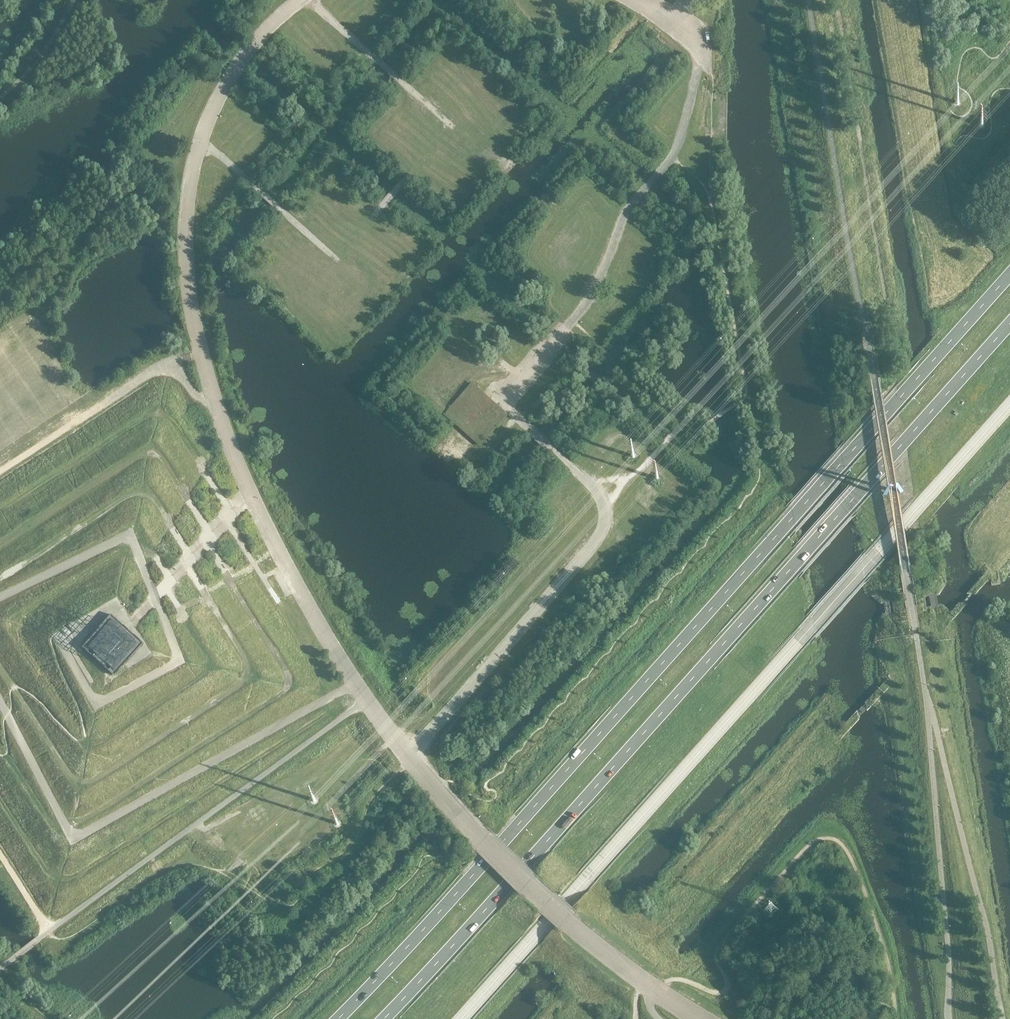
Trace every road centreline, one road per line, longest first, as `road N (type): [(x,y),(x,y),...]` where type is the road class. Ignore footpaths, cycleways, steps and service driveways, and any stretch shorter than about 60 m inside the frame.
road 1 (trunk): [(1009,275),(330,1018)]
road 2 (trunk): [(387,1018),(1009,323)]

